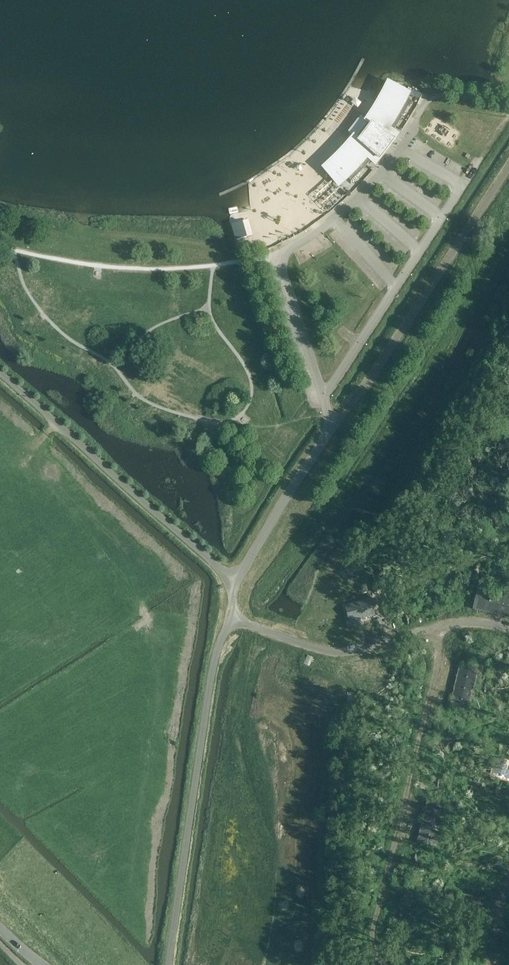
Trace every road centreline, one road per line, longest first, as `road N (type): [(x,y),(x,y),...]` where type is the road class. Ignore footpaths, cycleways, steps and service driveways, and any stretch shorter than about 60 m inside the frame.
road 1 (unclassified): [(169,964),(232,579)]
road 2 (unclassified): [(232,579),(0,374)]
road 3 (unclassified): [(232,579),(336,424)]

